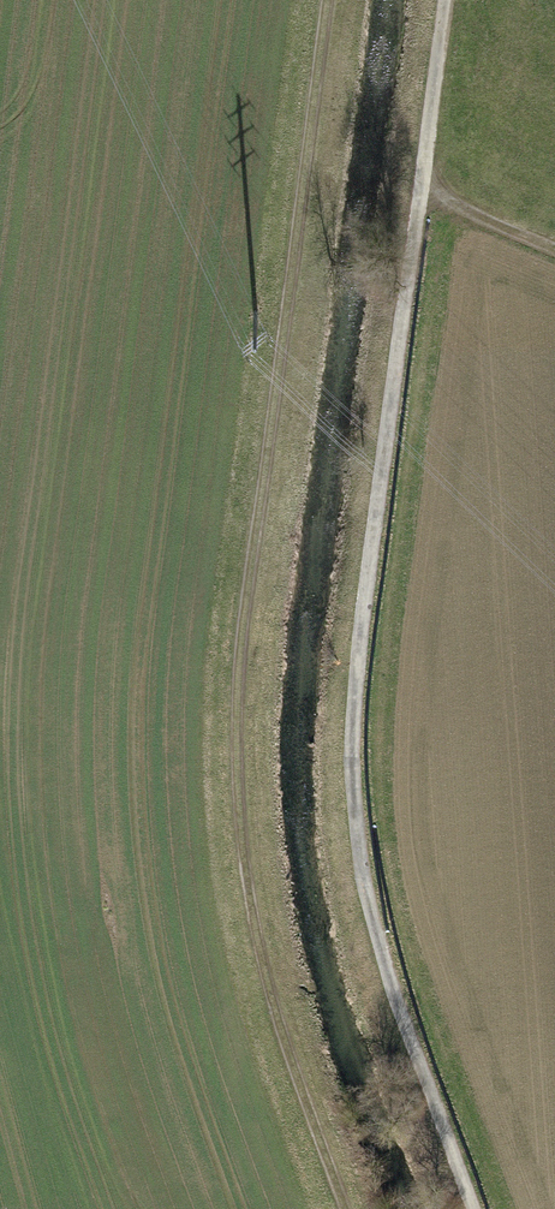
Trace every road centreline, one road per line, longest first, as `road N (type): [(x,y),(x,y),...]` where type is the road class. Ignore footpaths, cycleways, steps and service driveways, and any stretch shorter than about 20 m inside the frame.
road 1 (track): [(350,1208),(270,989),(233,824),(239,653),(325,0)]
road 2 (track): [(479,1208),(375,911),(364,795),(380,536),(448,0)]
road 3 (track): [(426,192),(554,247)]

